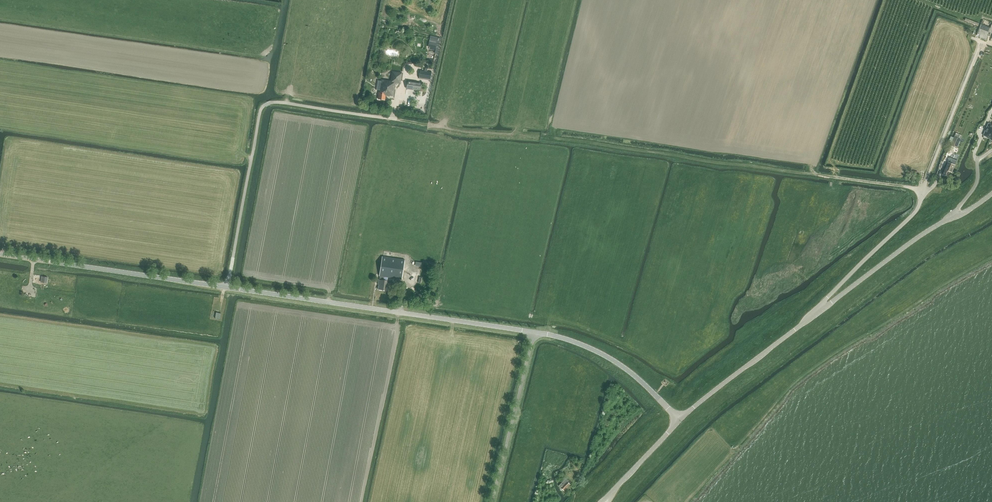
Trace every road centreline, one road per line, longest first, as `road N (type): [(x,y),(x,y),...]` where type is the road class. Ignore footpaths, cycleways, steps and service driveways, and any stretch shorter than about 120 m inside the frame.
road 1 (track): [(557,139),(922,193)]
road 2 (unclassified): [(227,287),(264,105),(422,124)]
road 3 (unclassified): [(533,332),(227,287)]
road 4 (tertiary): [(821,310),(991,194)]
road 5 (tertiary): [(680,420),(821,310)]
road 6 (unclassified): [(227,287),(51,262)]
road 7 (unclassified): [(680,420),(607,356),(533,332)]
road 8 (unclassified): [(533,332),(492,501)]
road 9 (unclassified): [(821,310),(916,209),(925,186)]
road 10 (track): [(422,124),(557,139),(558,117)]
road 11 (track): [(562,0),(515,135)]

